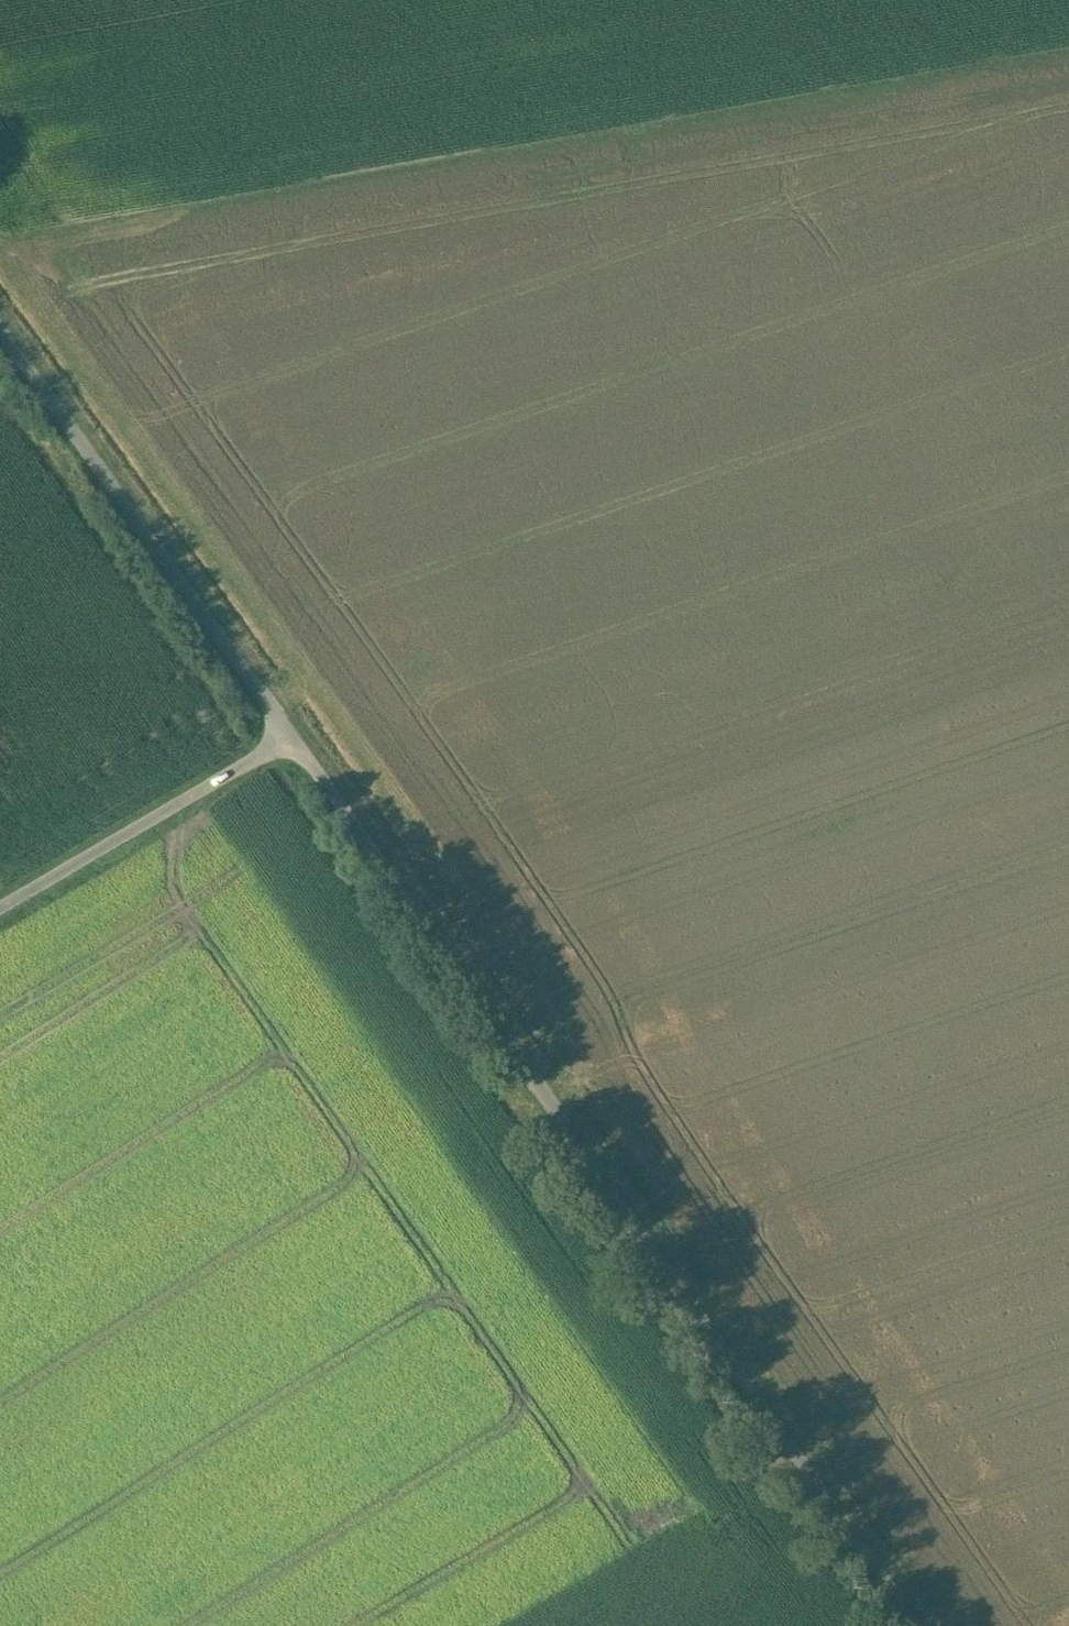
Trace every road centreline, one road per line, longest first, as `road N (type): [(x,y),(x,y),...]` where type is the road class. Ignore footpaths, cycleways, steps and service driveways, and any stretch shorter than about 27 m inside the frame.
road 1 (unclassified): [(278,738),(912,1625)]
road 2 (track): [(0,257),(126,226),(707,126)]
road 3 (unclassified): [(0,346),(278,738)]
road 4 (unclassified): [(0,903),(278,738)]

